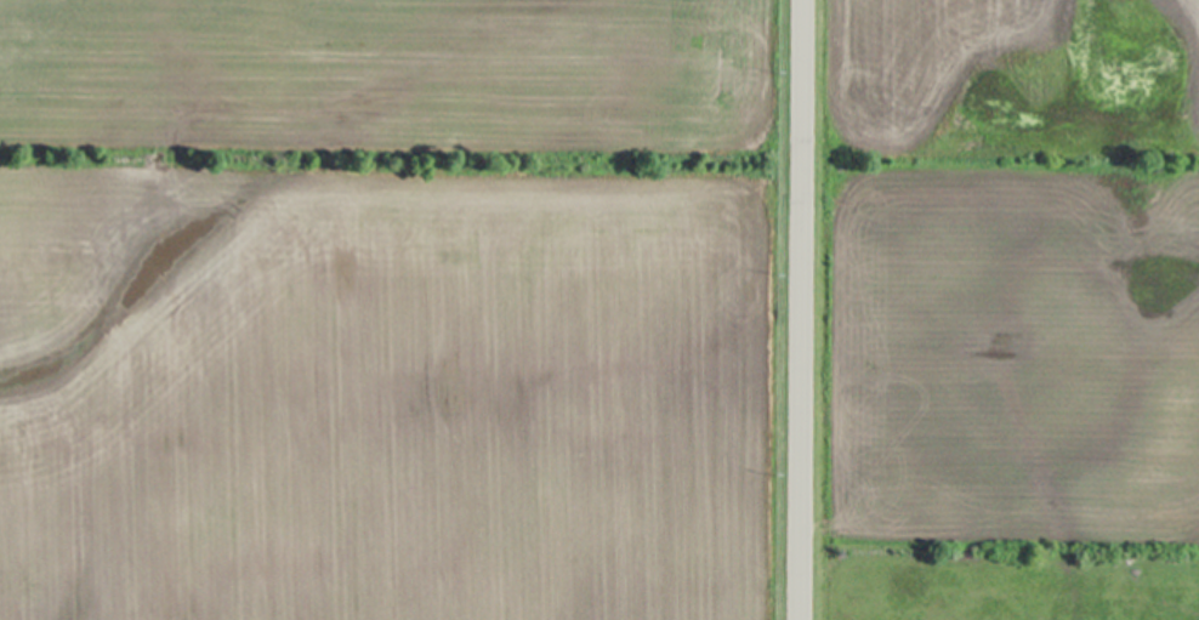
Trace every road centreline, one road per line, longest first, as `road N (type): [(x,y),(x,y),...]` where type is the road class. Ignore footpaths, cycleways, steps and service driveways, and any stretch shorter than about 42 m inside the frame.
road 1 (tertiary): [(803,619),(807,0)]

